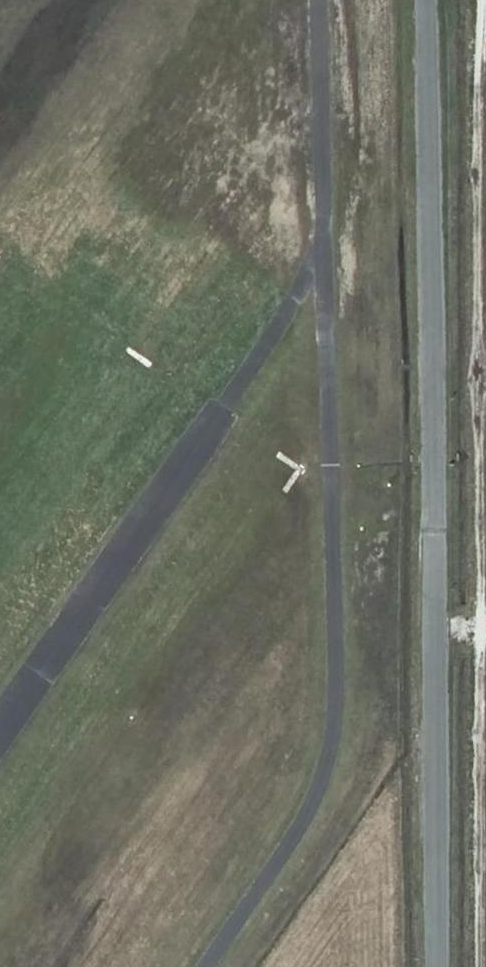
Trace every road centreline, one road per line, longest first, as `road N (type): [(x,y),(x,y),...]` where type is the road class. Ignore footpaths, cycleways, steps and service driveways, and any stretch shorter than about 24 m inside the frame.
road 1 (unclassified): [(426,0),(439,966)]
road 2 (track): [(483,0),(479,966)]

